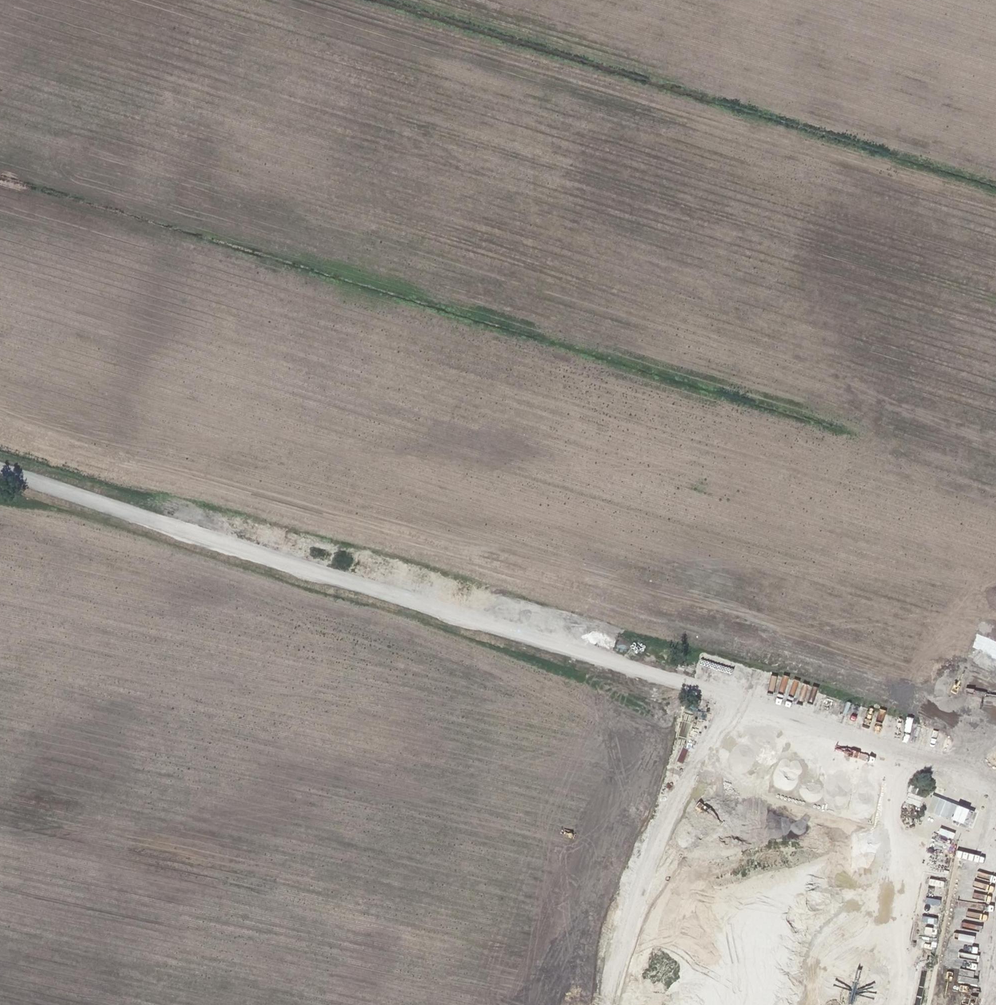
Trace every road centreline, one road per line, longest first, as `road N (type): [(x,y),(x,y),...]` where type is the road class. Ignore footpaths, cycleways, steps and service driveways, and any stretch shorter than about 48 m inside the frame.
road 1 (track): [(995,785),(0,471)]

